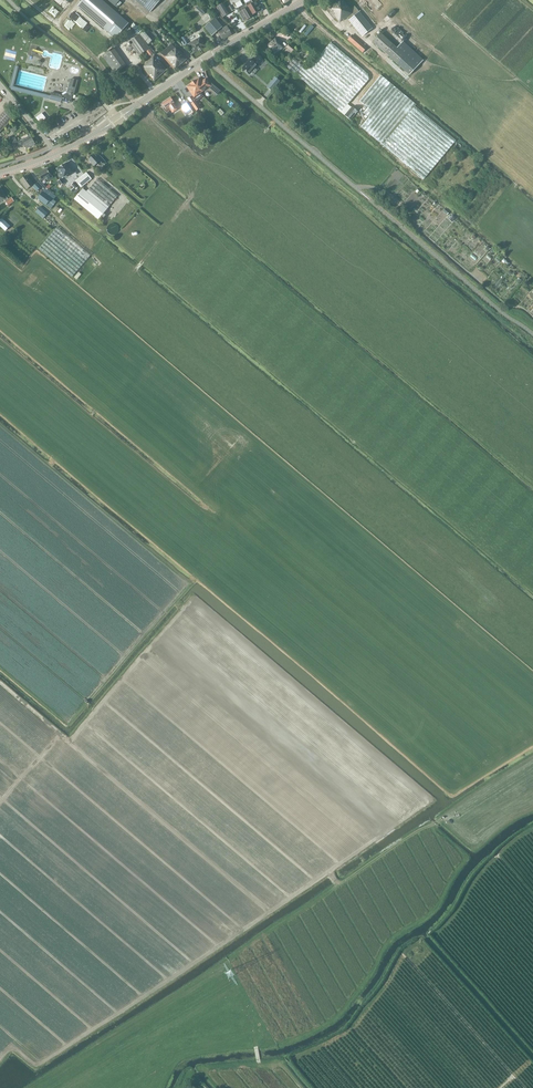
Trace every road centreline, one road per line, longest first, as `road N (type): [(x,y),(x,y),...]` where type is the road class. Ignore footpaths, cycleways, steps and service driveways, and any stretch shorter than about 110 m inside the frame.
road 1 (track): [(356,188),(393,197),(458,265),(532,317)]
road 2 (track): [(186,149),(28,0)]
road 3 (unclassified): [(208,57),(356,188)]
road 4 (tertiary): [(116,119),(54,155),(0,173)]

